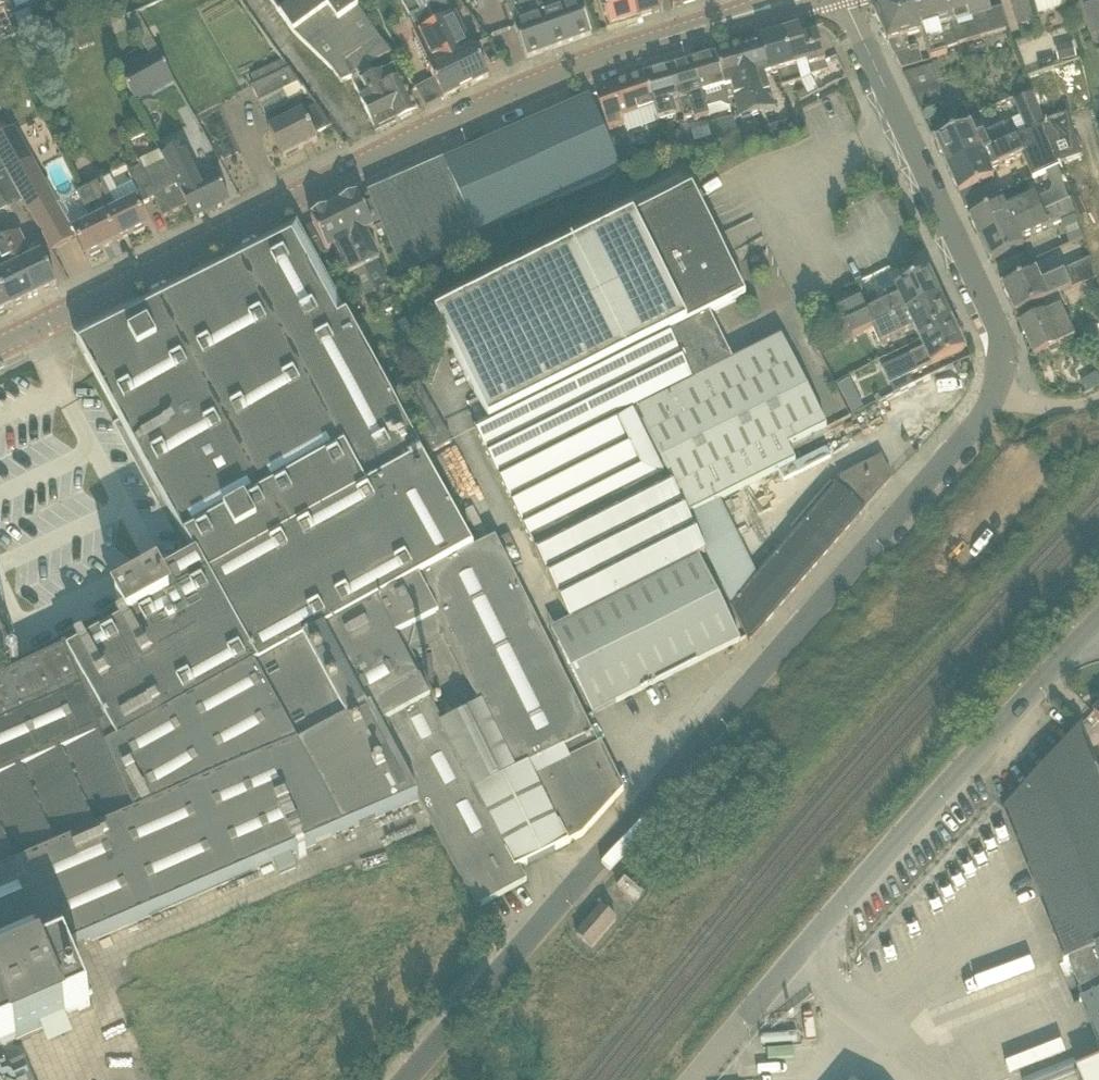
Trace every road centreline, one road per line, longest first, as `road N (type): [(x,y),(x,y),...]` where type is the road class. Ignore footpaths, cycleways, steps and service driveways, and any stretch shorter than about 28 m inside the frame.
road 1 (unclassified): [(405,1079),(977,424),(994,396)]
road 2 (tertiary): [(0,346),(495,100),(784,0)]
road 3 (unclassified): [(693,1079),(889,844),(1098,625)]
road 4 (unclassified): [(994,396),(1003,362),(998,326),(845,0)]

